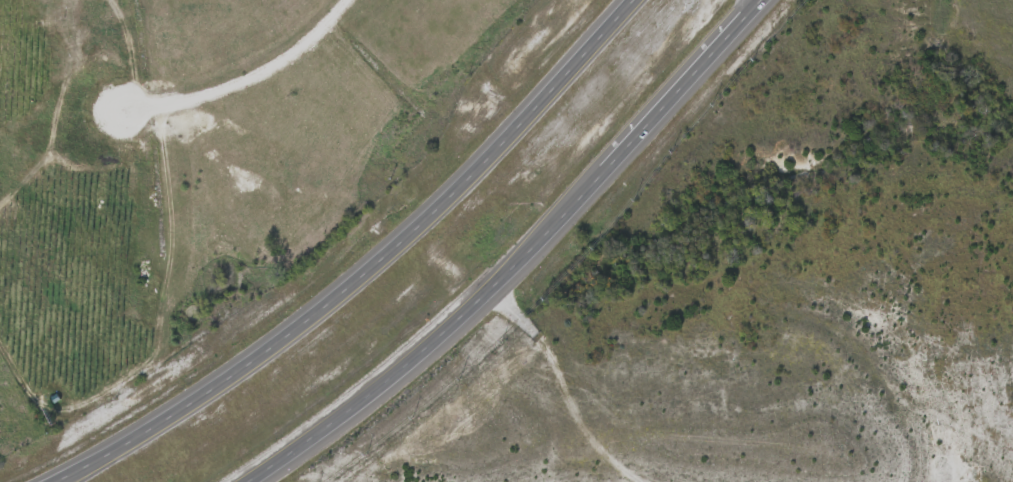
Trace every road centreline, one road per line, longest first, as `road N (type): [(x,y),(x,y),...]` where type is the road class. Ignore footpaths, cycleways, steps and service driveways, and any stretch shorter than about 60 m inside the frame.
road 1 (trunk): [(634,0),(455,189),(352,281),(148,430),(49,481)]
road 2 (trunk): [(241,481),(364,395),(476,299),(755,0)]
road 3 (residential): [(341,0),(299,42),(247,72),(122,105)]

